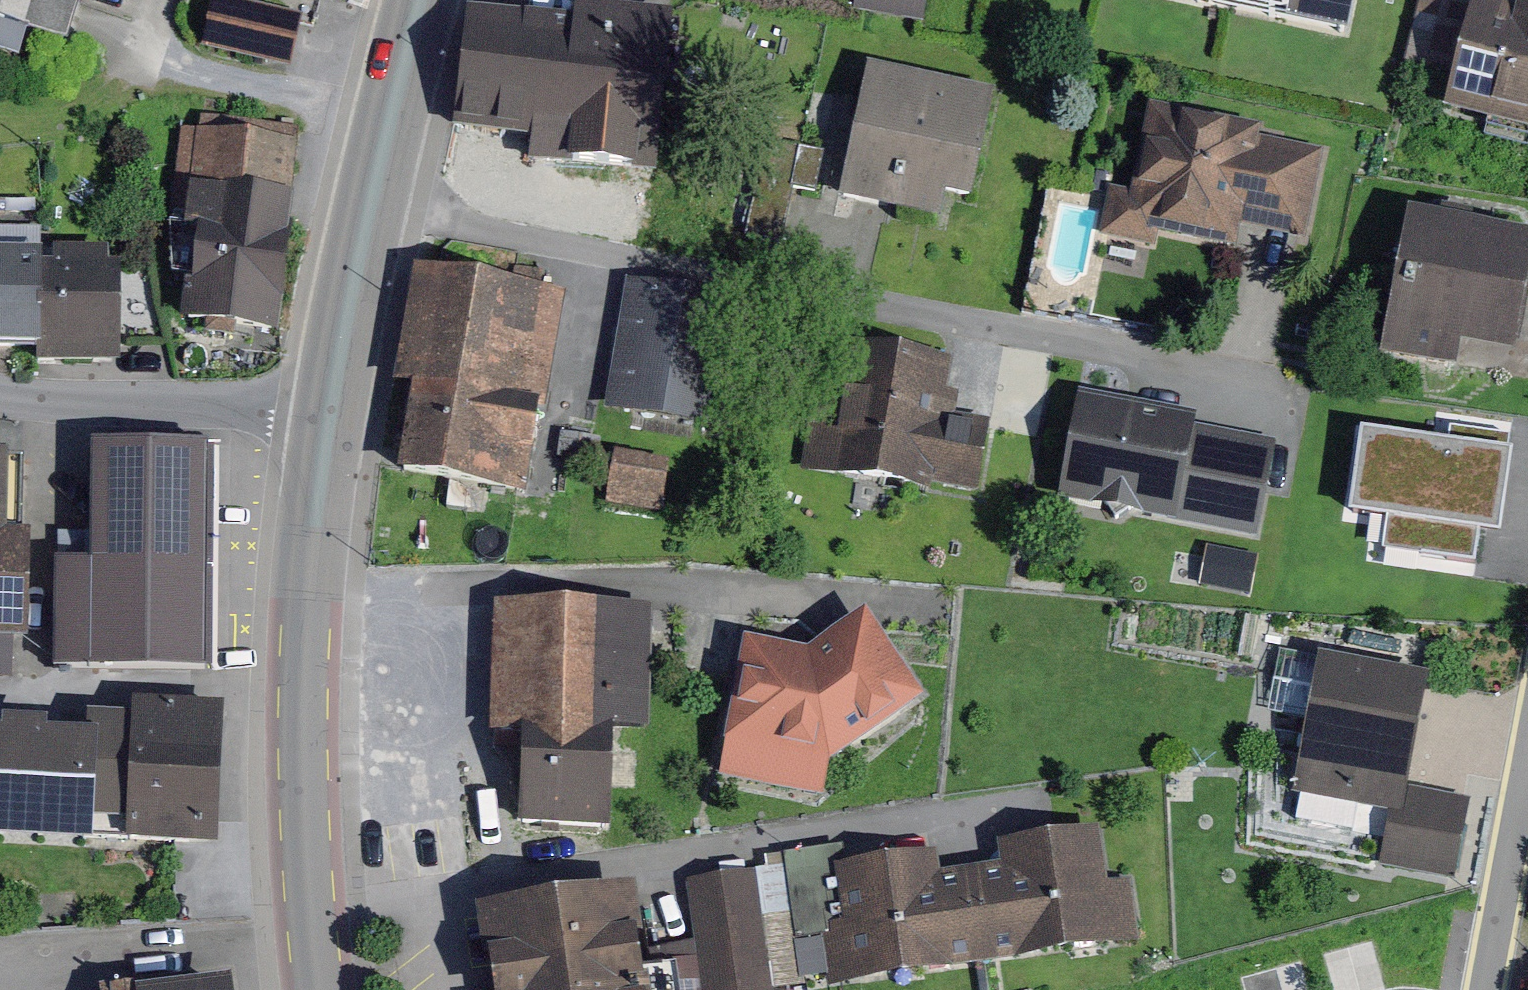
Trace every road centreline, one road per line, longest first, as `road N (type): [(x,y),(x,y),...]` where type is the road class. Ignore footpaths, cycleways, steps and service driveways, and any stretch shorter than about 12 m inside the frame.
road 1 (primary): [(331,408),(307,587),(303,727),(322,989)]
road 2 (primary): [(421,0),(368,204),(331,408)]
road 3 (unclassified): [(0,394),(331,408)]
road 4 (residential): [(1487,989),(1527,769)]

